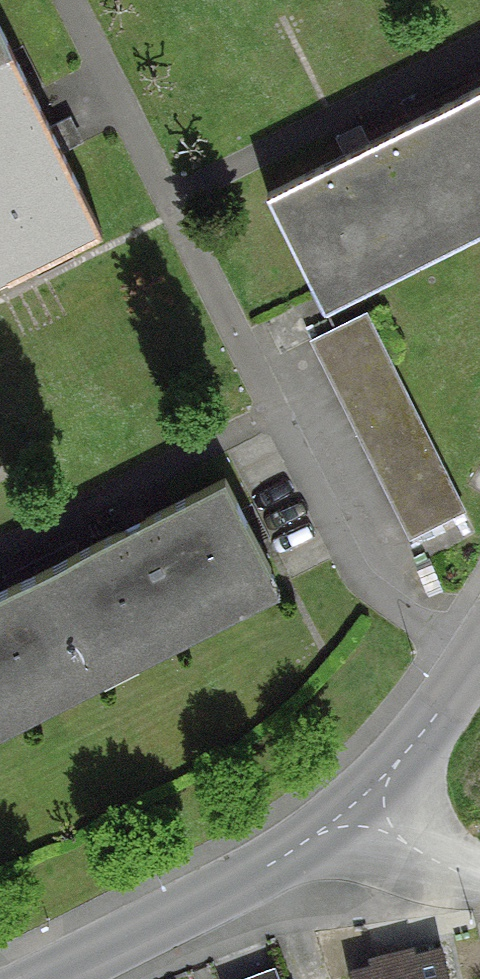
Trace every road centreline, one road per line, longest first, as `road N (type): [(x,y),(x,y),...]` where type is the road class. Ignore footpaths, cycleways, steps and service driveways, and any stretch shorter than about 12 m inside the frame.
road 1 (residential): [(352,802),(282,853),(28,978)]
road 2 (residential): [(479,631),(390,763),(352,802)]
road 3 (residential): [(352,802),(380,830),(479,875)]

